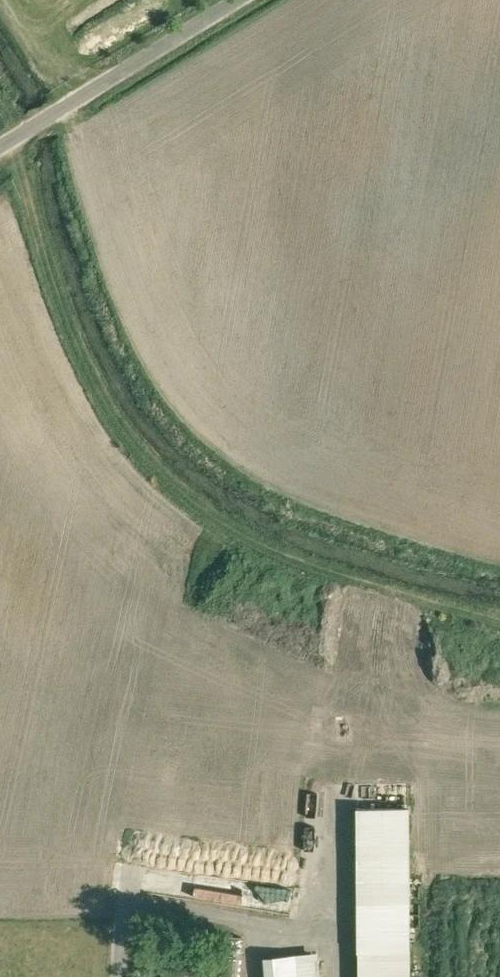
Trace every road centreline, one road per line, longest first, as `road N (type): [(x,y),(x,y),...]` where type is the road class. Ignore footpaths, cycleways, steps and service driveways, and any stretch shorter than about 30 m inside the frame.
road 1 (track): [(499,625),(264,547),(158,474),(72,337),(0,106)]
road 2 (unclassified): [(0,149),(242,0)]

